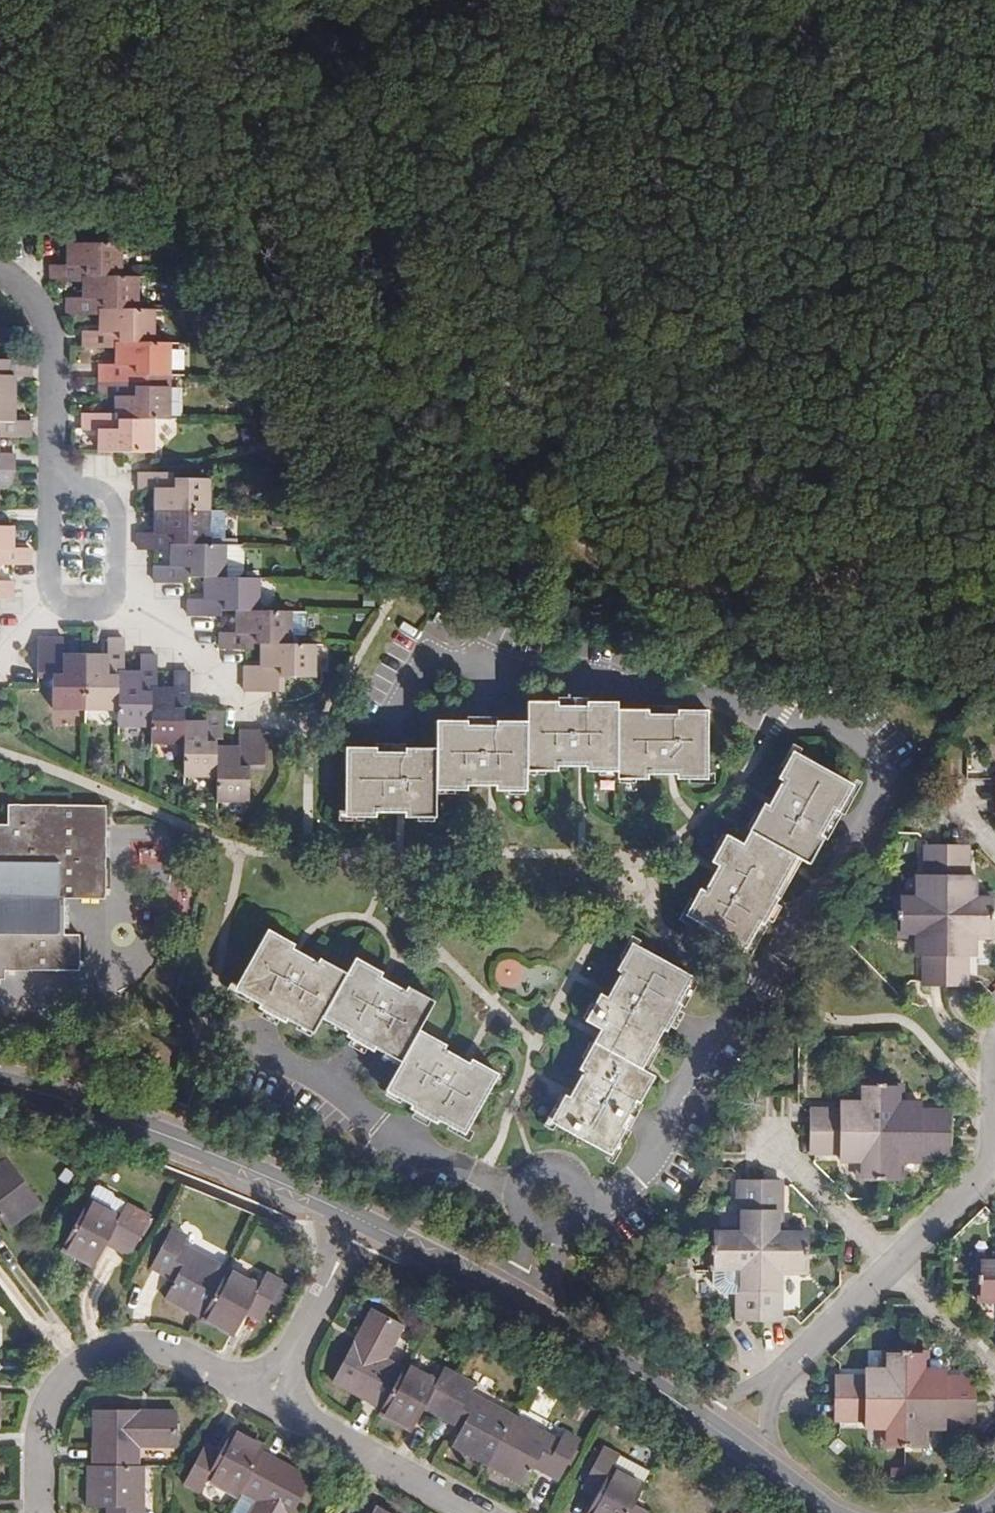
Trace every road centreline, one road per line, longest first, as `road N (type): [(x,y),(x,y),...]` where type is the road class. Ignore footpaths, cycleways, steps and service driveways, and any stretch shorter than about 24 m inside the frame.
road 1 (residential): [(585,1201),(638,1178),(673,1098),(722,1019),(775,983),(871,811),(880,785),(876,762),(833,722),(706,694),(546,681),(470,658),(425,665),(394,720)]
road 2 (track): [(188,0),(269,113),(377,238),(425,331),(464,364),(515,387),(545,492),(580,547),(644,582),(689,591),(836,583)]
road 3 (unclassified): [(184,652),(153,615),(56,615),(49,606),(59,473),(56,345),(33,291),(0,268)]
road 4 (track): [(994,218),(932,356),(920,494),(908,519),(836,583)]
road 5 (tertiary): [(0,1083),(174,1141),(362,1220)]
road 6 (residential): [(994,1163),(727,1435)]
road 7 (residential): [(40,1512),(49,1401),(65,1376),(110,1347),(145,1344),(183,1353),(269,1399)]
road 8 (residential): [(256,1057),(344,1095),(387,1131),(520,1186)]
road 9 (track): [(994,142),(762,0)]
road 10 (residential): [(269,1399),(480,1512)]
road 11 (tertiary): [(541,1313),(727,1435)]
road 12 (residential): [(362,1220),(269,1399)]
road 13 (tertiary): [(362,1220),(504,1292)]
road 14 (tertiary): [(727,1435),(829,1512)]

